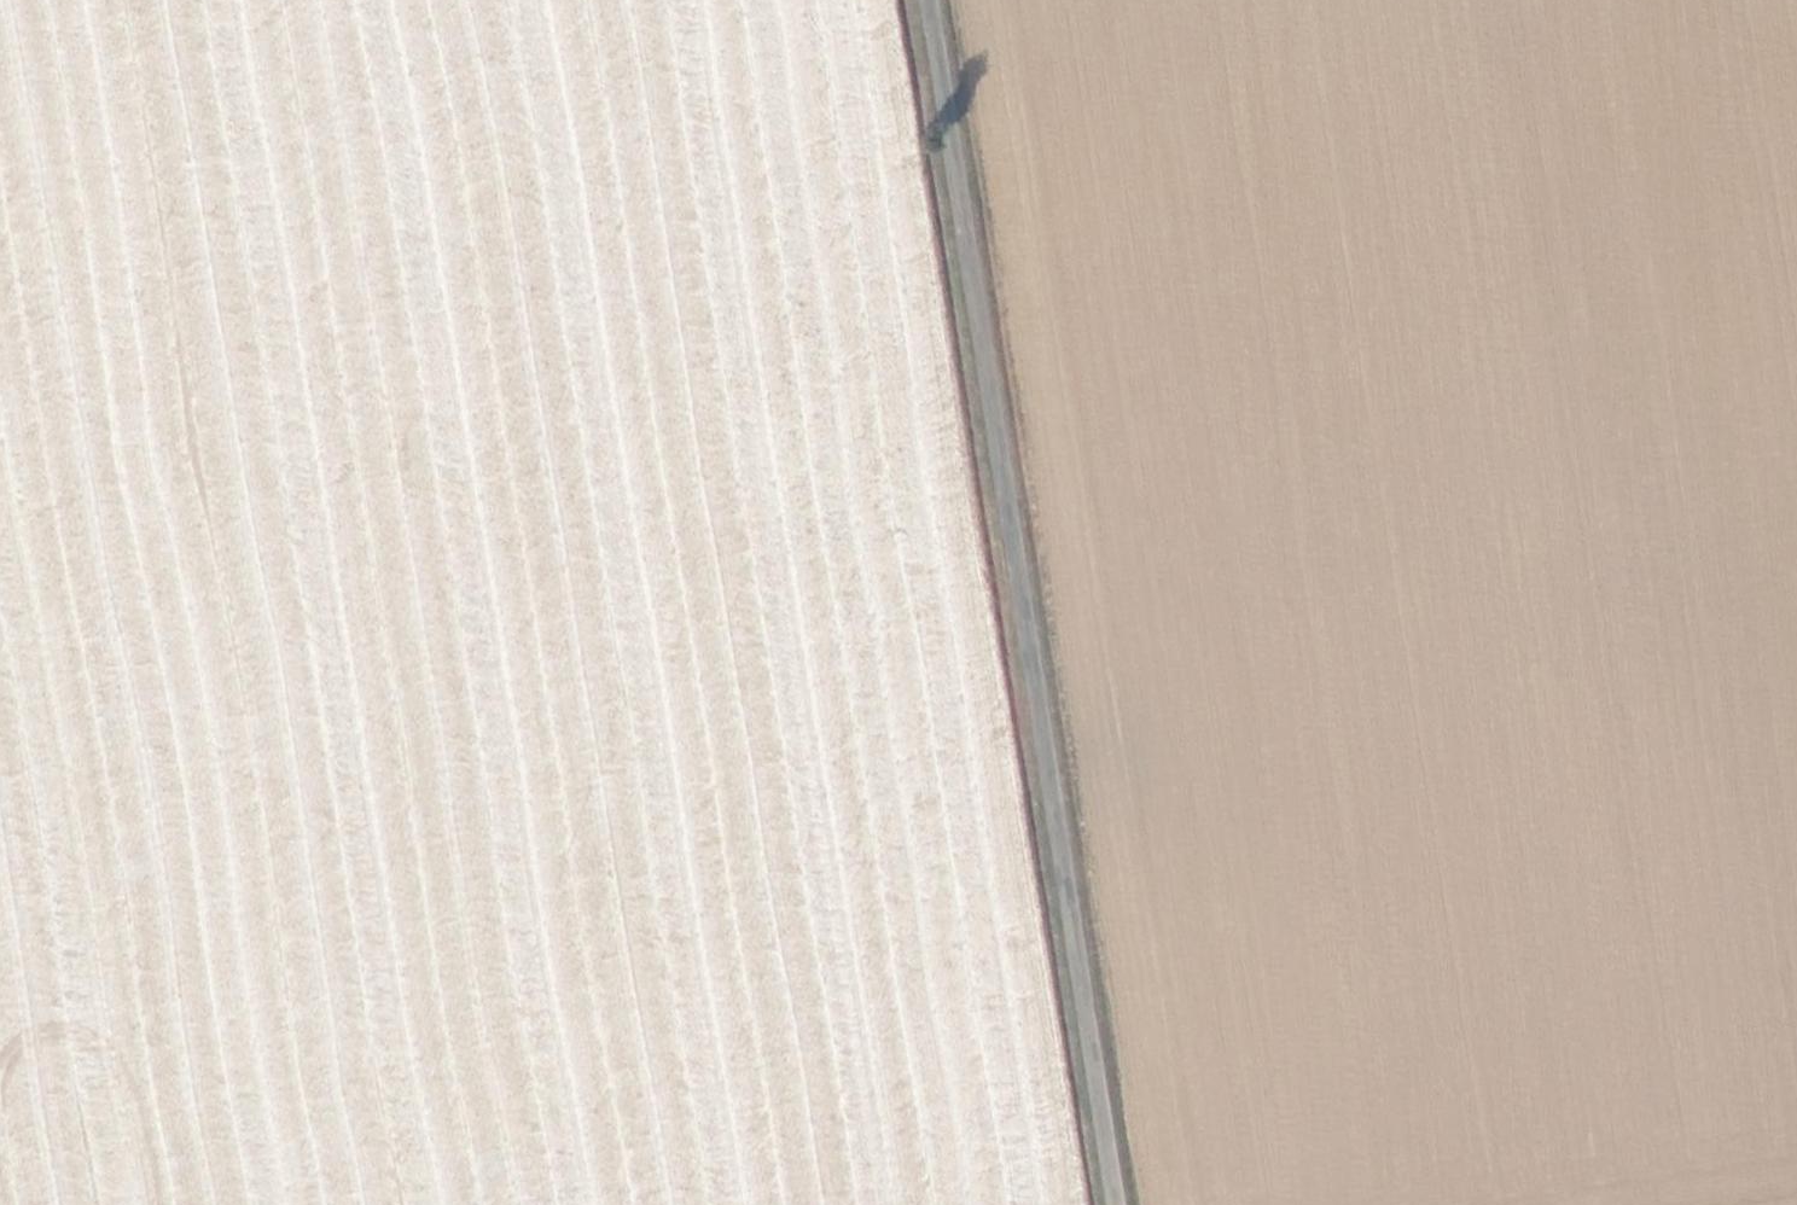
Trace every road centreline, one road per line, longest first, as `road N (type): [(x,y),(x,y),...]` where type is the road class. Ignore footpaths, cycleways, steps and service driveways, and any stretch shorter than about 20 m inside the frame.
road 1 (unclassified): [(933,0),(1125,1204)]

